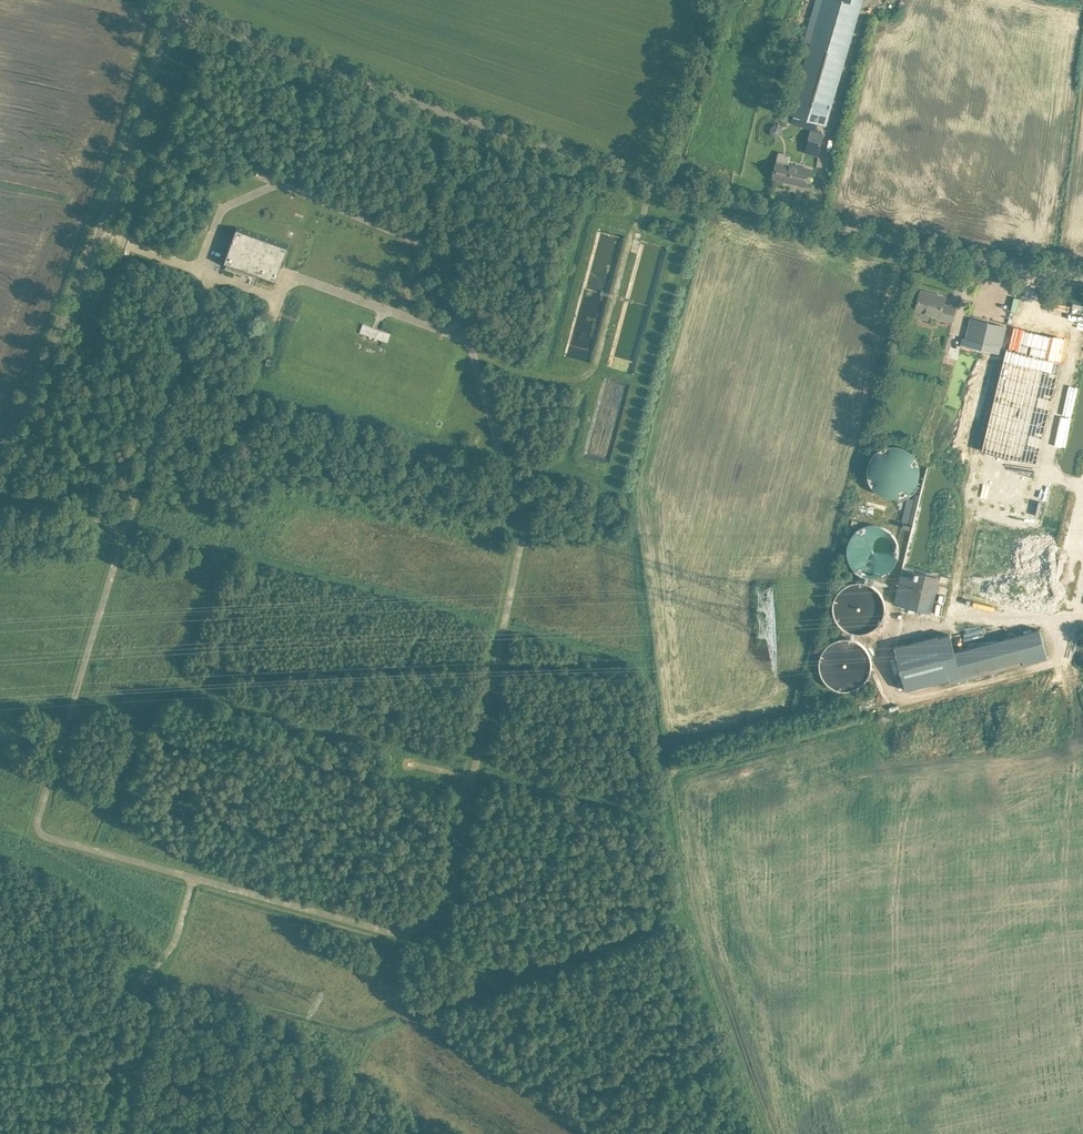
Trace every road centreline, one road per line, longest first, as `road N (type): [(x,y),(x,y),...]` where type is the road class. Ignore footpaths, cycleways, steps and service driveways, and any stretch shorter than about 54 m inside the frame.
road 1 (unclassified): [(1082,273),(709,203),(164,21)]
road 2 (unclassified): [(0,453),(87,261),(164,21)]

